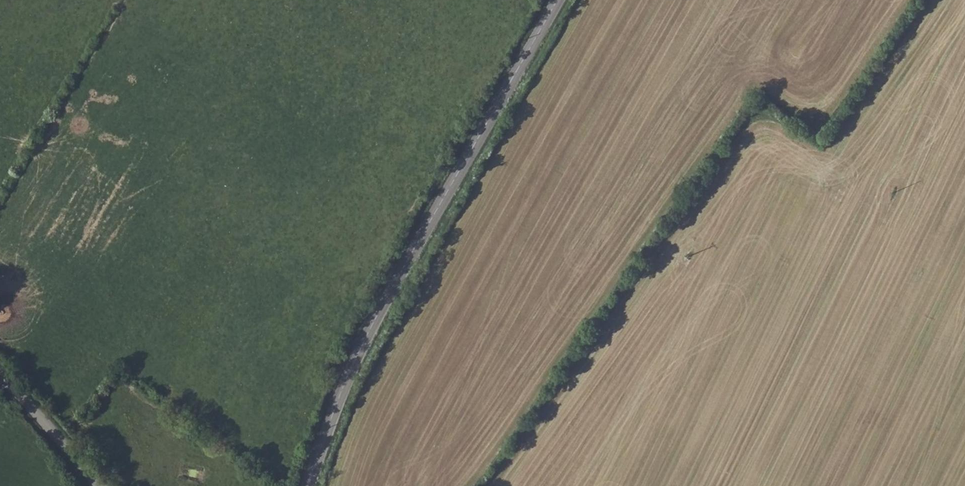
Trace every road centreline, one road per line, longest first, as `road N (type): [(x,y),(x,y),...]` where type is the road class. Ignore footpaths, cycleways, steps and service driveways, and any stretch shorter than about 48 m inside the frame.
road 1 (tertiary): [(309,485),(382,302),(558,0)]
road 2 (unclassified): [(0,374),(100,485)]

